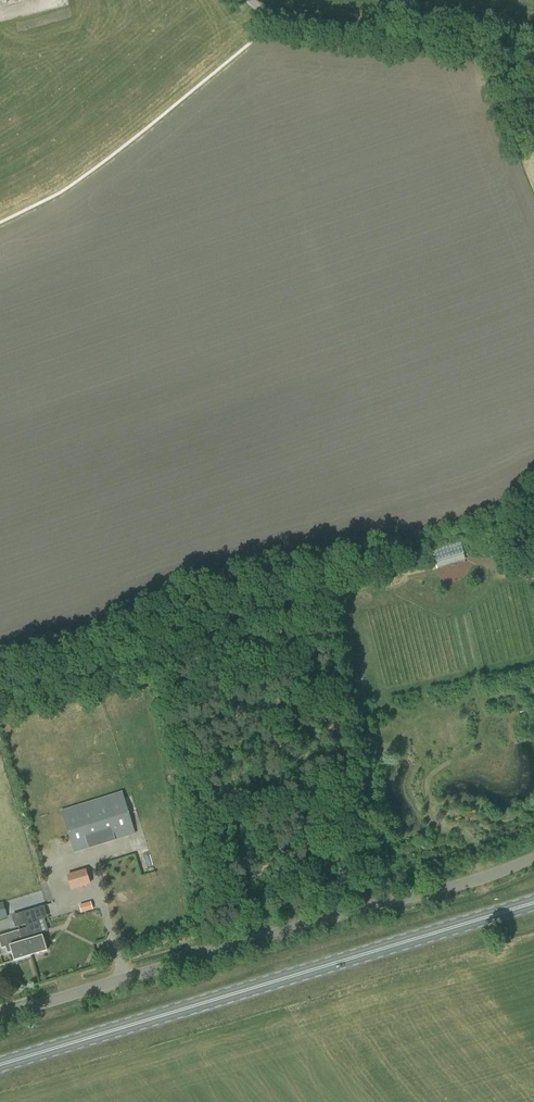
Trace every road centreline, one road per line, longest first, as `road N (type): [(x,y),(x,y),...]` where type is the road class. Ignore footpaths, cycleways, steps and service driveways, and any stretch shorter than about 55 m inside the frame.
road 1 (primary): [(0,1064),(533,902)]
road 2 (unclassified): [(0,1016),(533,860)]
road 3 (unclassified): [(533,59),(277,21),(246,0)]

